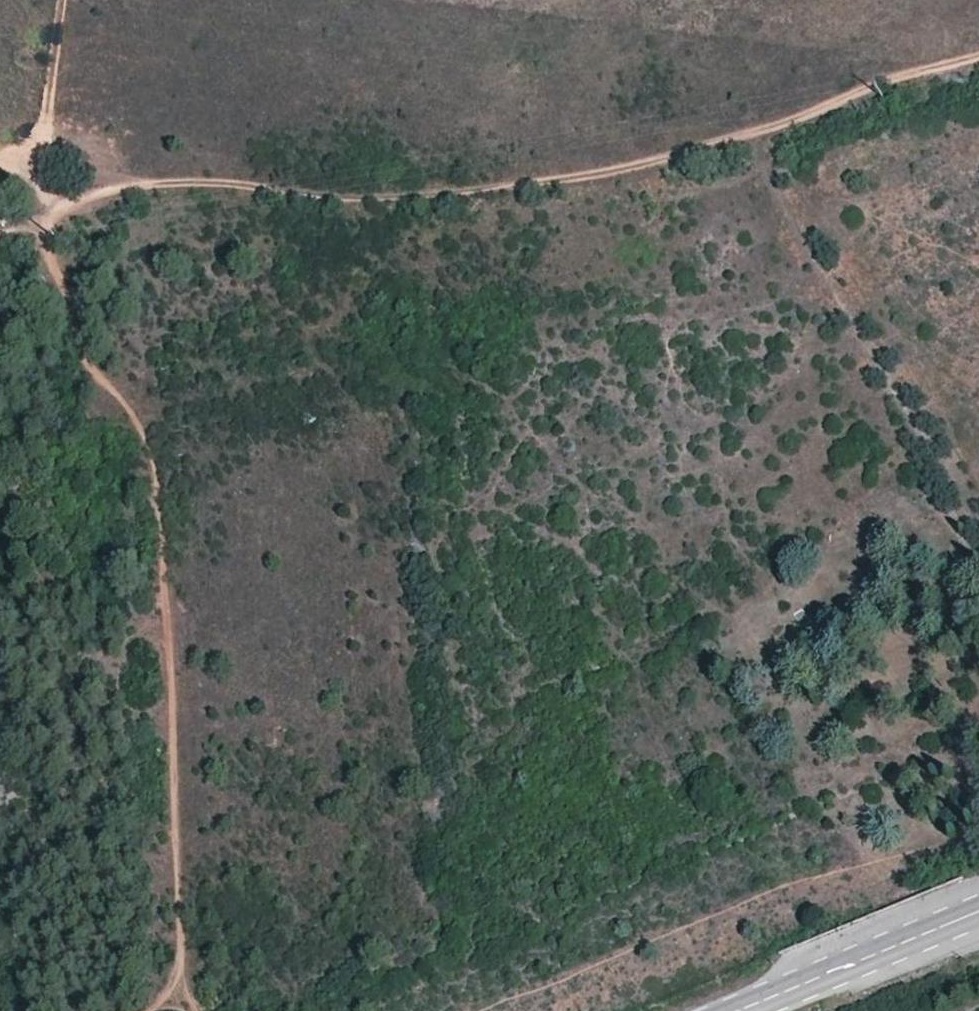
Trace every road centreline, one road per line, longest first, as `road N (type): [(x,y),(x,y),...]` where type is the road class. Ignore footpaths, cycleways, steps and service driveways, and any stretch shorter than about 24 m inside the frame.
road 1 (track): [(978,59),(607,177),(374,203),(170,184),(108,190),(0,238)]
road 2 (track): [(78,204),(64,257),(86,373),(138,421),(157,487),(160,673),(183,960),(160,1010)]
road 3 (secondary): [(745,1010),(978,915)]
road 4 (track): [(62,211),(22,166),(45,130),(62,0)]

